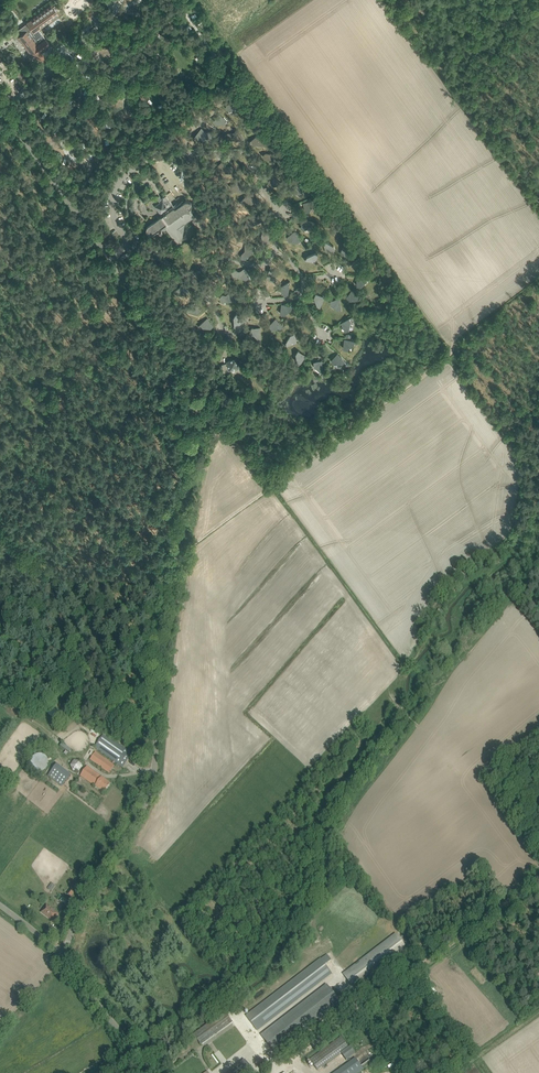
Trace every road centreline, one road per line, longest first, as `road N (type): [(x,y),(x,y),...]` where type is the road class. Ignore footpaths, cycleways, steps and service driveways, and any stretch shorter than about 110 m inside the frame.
road 1 (unclassified): [(60,955),(152,787),(158,650),(204,394),(0,107)]
road 2 (track): [(128,237),(114,223),(114,191),(165,148),(244,152),(280,211),(264,265),(226,259),(189,276),(137,248)]
road 3 (track): [(174,558),(442,360),(452,345)]
road 4 (track): [(275,1072),(538,875)]
road 5 (track): [(189,276),(225,332),(235,333),(260,302),(302,294),(301,276),(274,250)]
road 6 (unclassified): [(153,1072),(60,955)]
road 7 (track): [(186,152),(190,129),(236,94),(248,96),(255,116),(275,131)]

